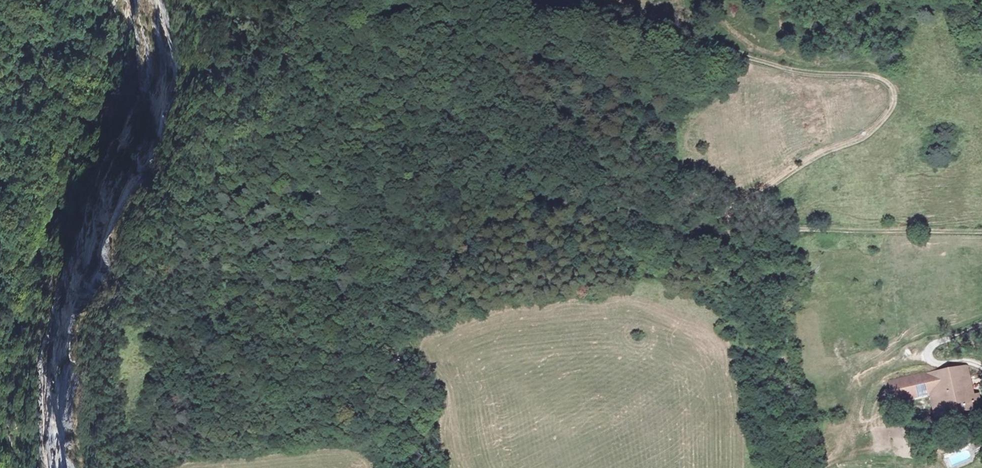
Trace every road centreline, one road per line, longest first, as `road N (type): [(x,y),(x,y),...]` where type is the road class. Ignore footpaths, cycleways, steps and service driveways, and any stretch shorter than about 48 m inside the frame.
road 1 (track): [(688,0),(702,28),(732,50),(796,69),(871,74),(893,93),(868,132),(797,166),(746,201),(727,227),(981,230)]
road 2 (track): [(981,326),(925,353),(935,364),(981,367)]

